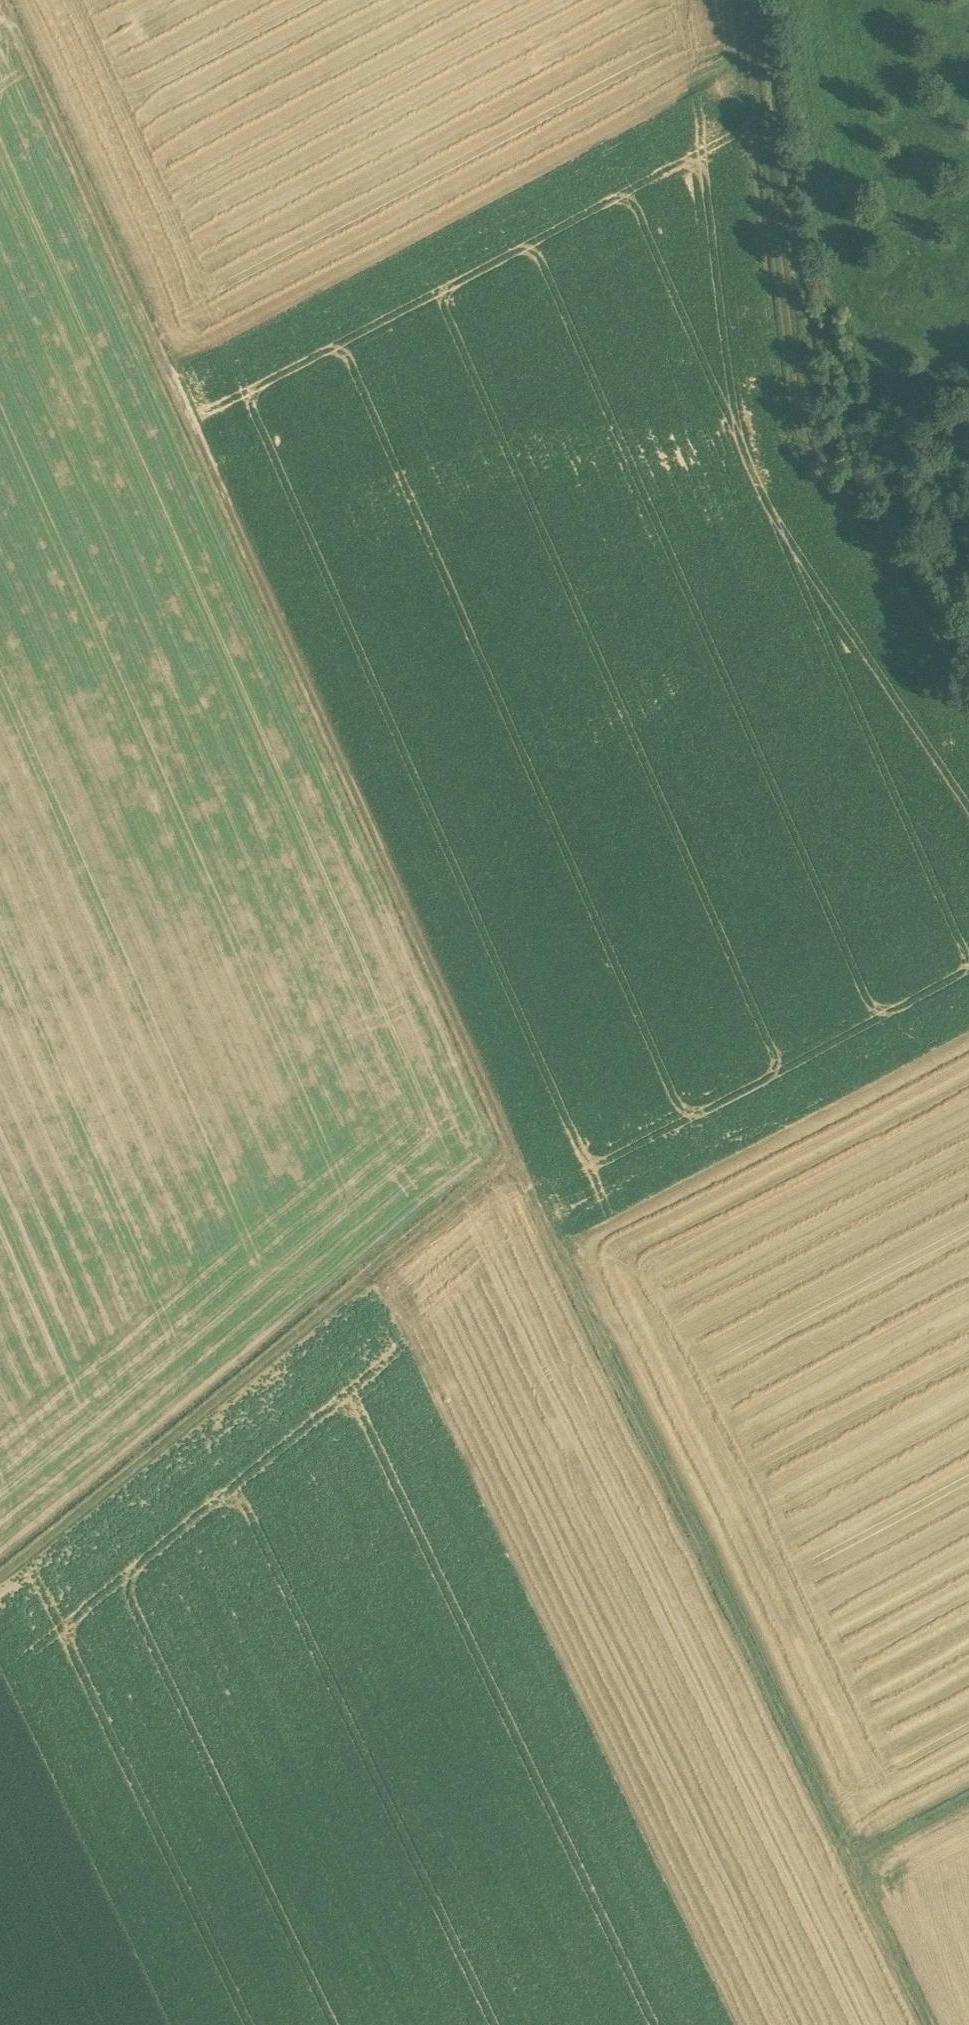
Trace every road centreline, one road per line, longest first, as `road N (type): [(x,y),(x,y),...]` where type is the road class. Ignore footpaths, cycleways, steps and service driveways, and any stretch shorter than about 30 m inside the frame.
road 1 (track): [(0,1611),(524,1164),(14,9)]
road 2 (track): [(864,1876),(524,1164)]
road 3 (track): [(750,0),(807,438),(968,682)]
road 4 (track): [(936,2024),(864,1876),(968,1820)]

